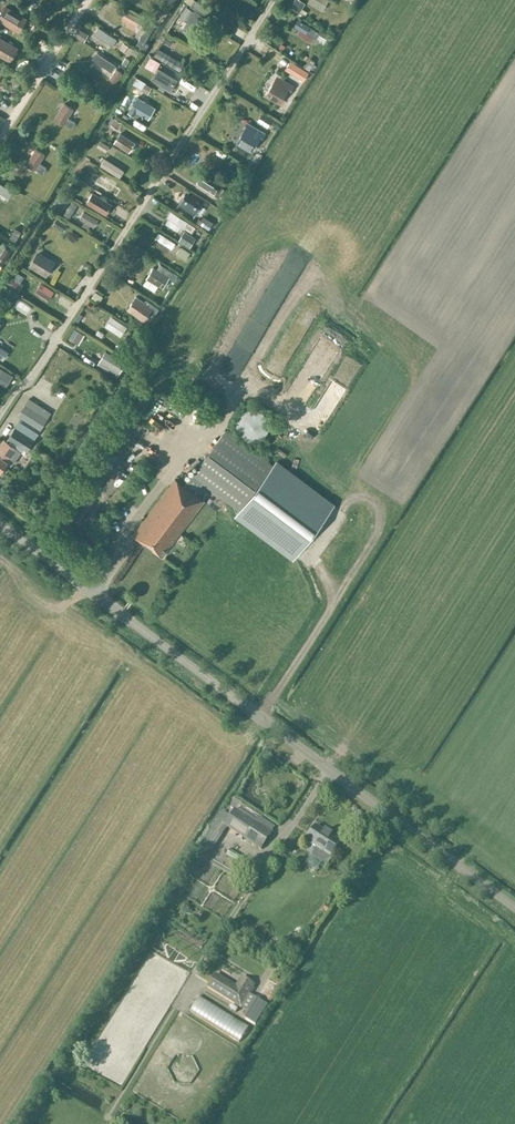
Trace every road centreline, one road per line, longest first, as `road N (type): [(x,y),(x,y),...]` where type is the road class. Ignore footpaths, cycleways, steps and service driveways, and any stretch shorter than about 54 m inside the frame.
road 1 (unclassified): [(514,907),(0,522)]
road 2 (residential): [(0,416),(43,367),(275,0)]
road 3 (residential): [(0,139),(89,0)]

